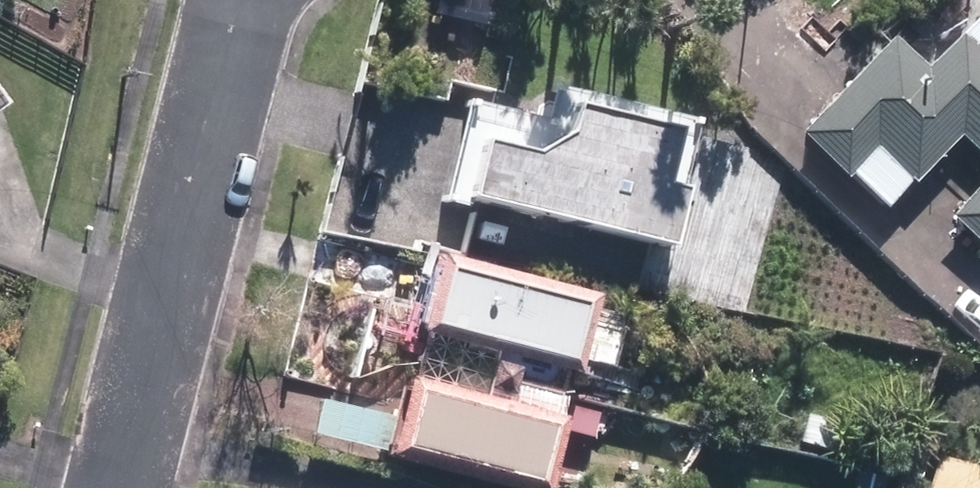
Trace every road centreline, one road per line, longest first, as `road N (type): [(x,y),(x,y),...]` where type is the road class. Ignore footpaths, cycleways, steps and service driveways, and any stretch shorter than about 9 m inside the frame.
road 1 (residential): [(117,487),(241,0)]

